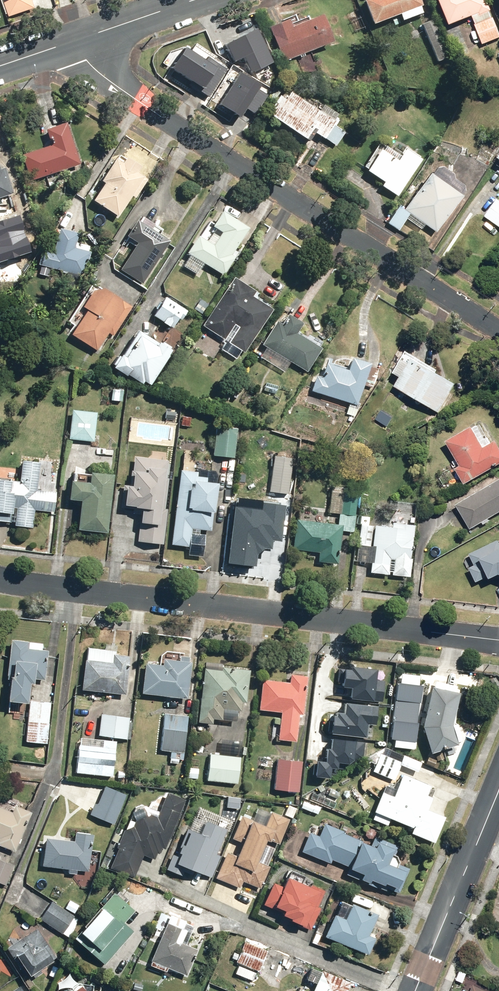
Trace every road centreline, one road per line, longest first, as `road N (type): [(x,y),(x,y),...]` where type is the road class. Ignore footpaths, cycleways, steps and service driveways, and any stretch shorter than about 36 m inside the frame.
road 1 (residential): [(498,328),(107,80),(79,41)]
road 2 (residential): [(0,576),(498,640)]
road 3 (tertiary): [(417,990),(498,780)]
road 4 (secondary): [(79,41),(198,0)]

